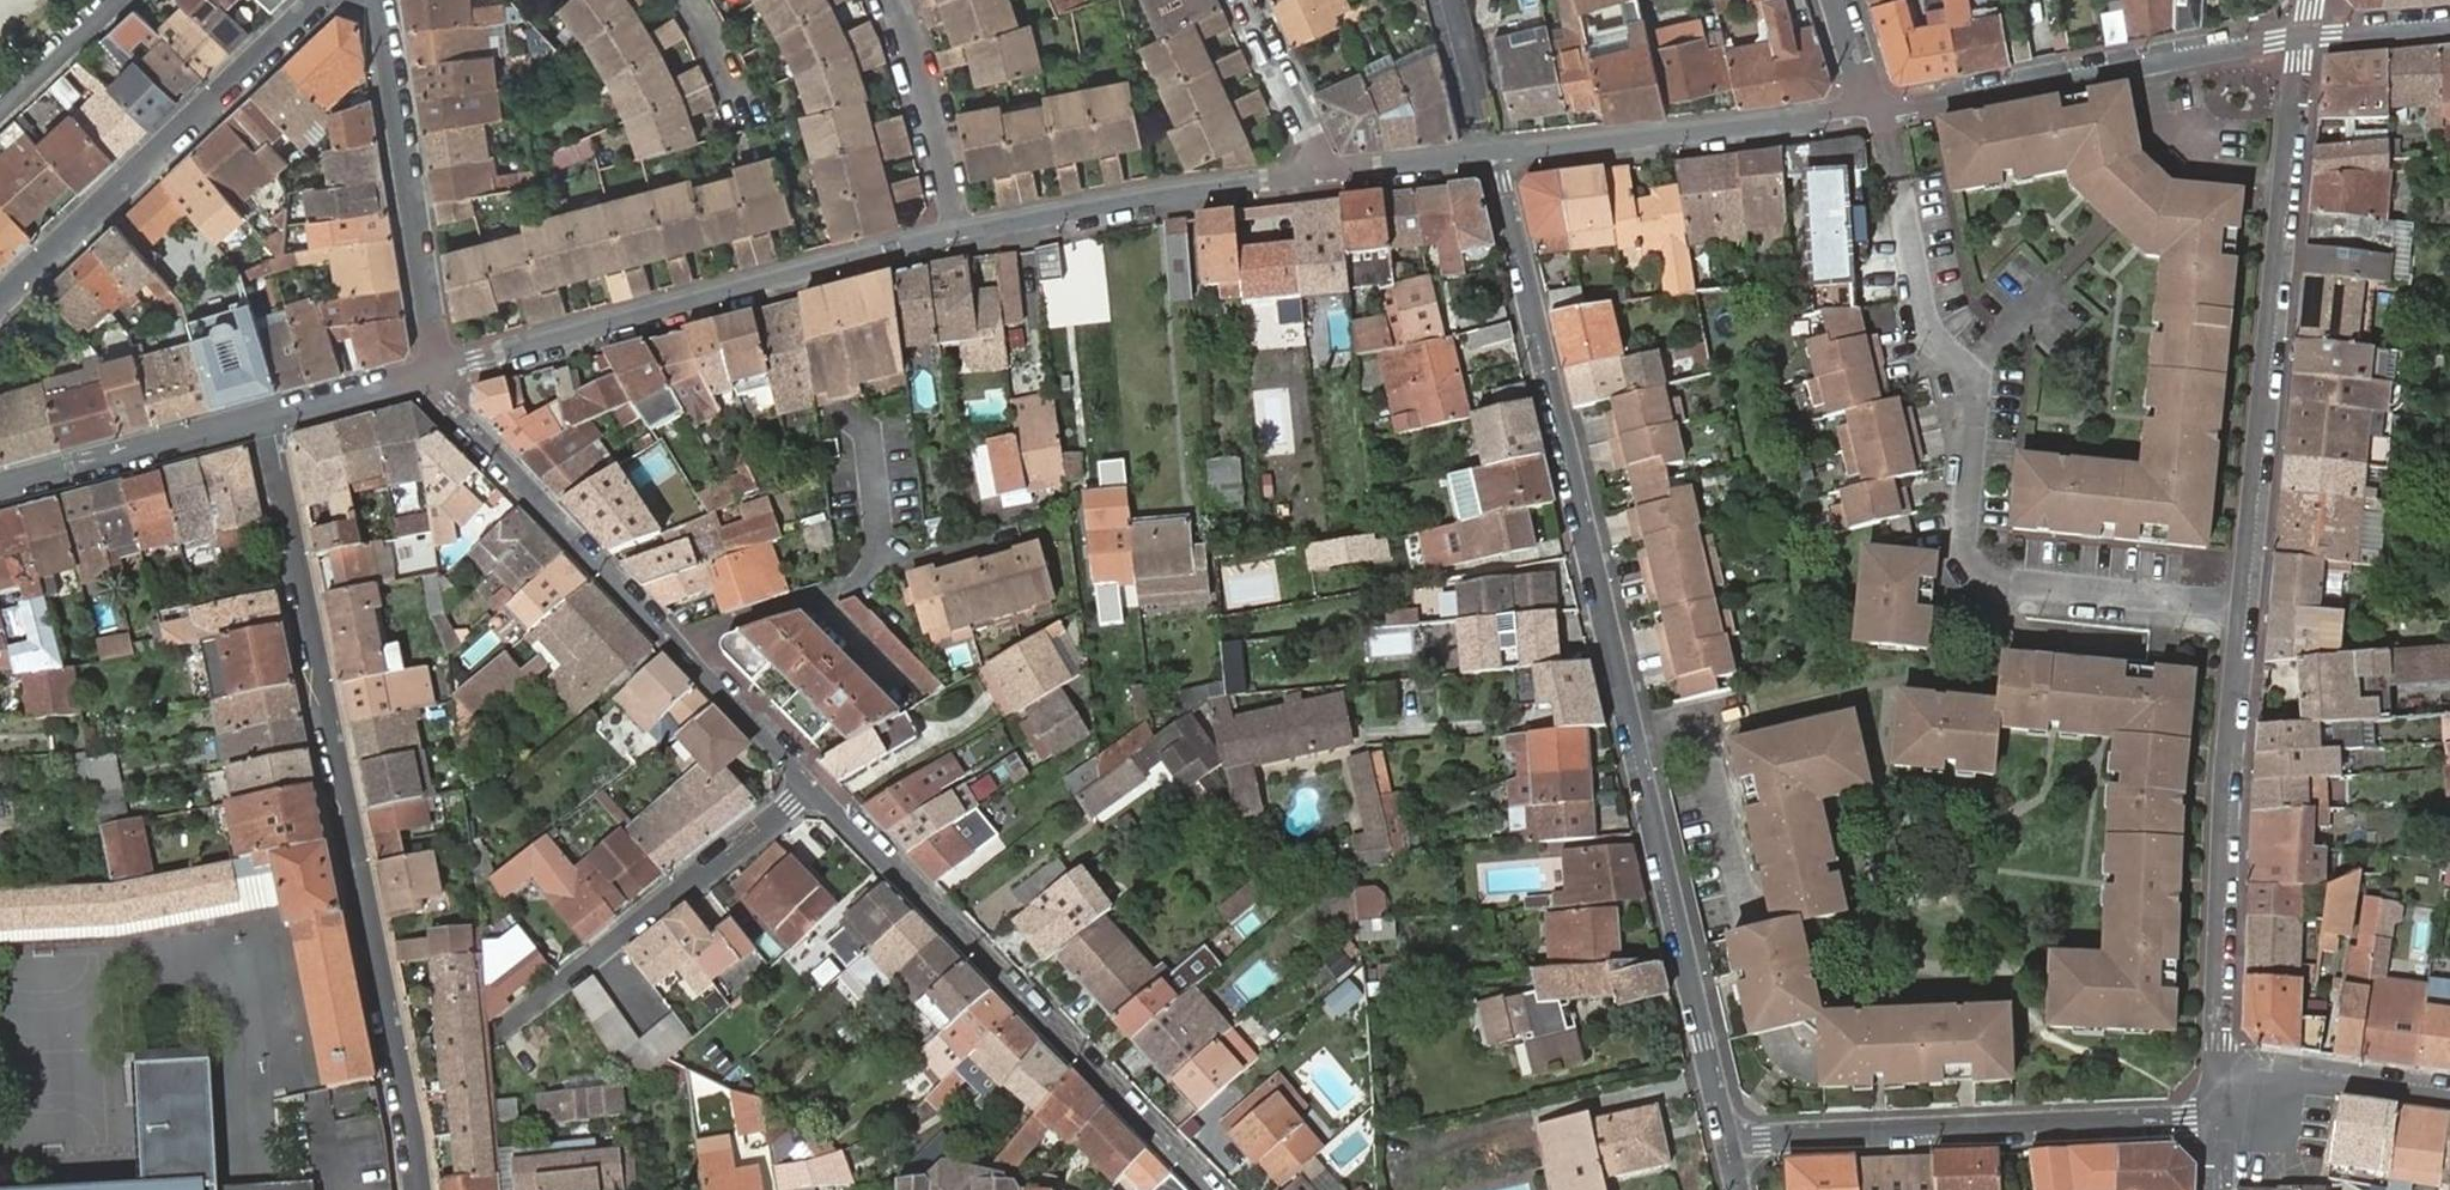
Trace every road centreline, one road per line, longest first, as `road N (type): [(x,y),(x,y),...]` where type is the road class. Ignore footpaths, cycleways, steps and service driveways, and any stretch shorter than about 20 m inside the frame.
road 1 (residential): [(1492,153),(1732,1142)]
road 2 (residential): [(263,420),(396,1049),(414,1189)]
road 3 (residential): [(2239,606),(1983,578),(1966,534),(1974,380),(1929,323),(1880,112)]
road 4 (residential): [(2297,40),(2239,606)]
road 5 (residential): [(440,374),(453,416),(814,790)]
road 6 (residential): [(814,790),(1211,1189)]
road 7 (residential): [(959,233),(440,374)]
road 8 (residential): [(2239,606),(2218,853),(2212,1041),(2224,1109)]
road 9 (residential): [(1732,1142),(2224,1109)]
road 10 (residential): [(0,305),(331,0)]
road 11 (residential): [(2297,40),(1880,112)]
road 12 (residential): [(1880,112),(1492,153)]
road 13 (residential): [(814,790),(506,1026)]
road 14 (residential): [(377,0),(440,374)]
road 15 (residential): [(1323,171),(959,233)]
road 16 (residential): [(263,420),(0,489)]
road 17 (residential): [(959,233),(925,84),(895,0)]
road 18 (residential): [(2224,1109),(2310,1080),(2449,1099)]
road 19 (residential): [(1244,0),(1323,171)]
road 20 (residential): [(440,374),(263,420)]
road 21 (residential): [(1492,153),(1323,171)]
road 22 (residential): [(0,106),(117,0)]
road 23 (residential): [(2449,27),(2297,40)]

